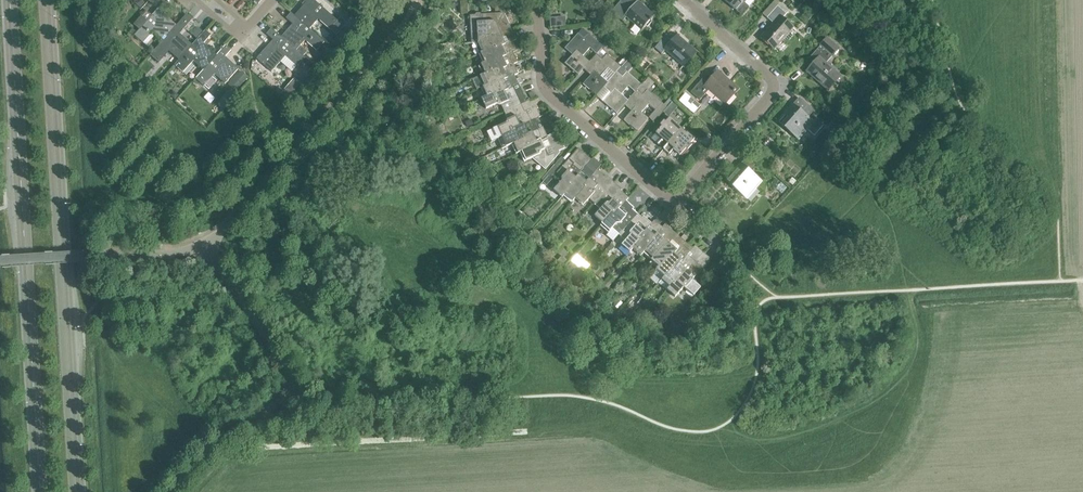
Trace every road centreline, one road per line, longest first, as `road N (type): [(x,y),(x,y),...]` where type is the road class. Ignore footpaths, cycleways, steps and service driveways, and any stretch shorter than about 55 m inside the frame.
road 1 (residential): [(537,0),(549,96),(672,199),(772,91),(763,70),(683,0)]
road 2 (secondary): [(8,0),(39,491)]
road 3 (secondary): [(77,491),(47,0)]

